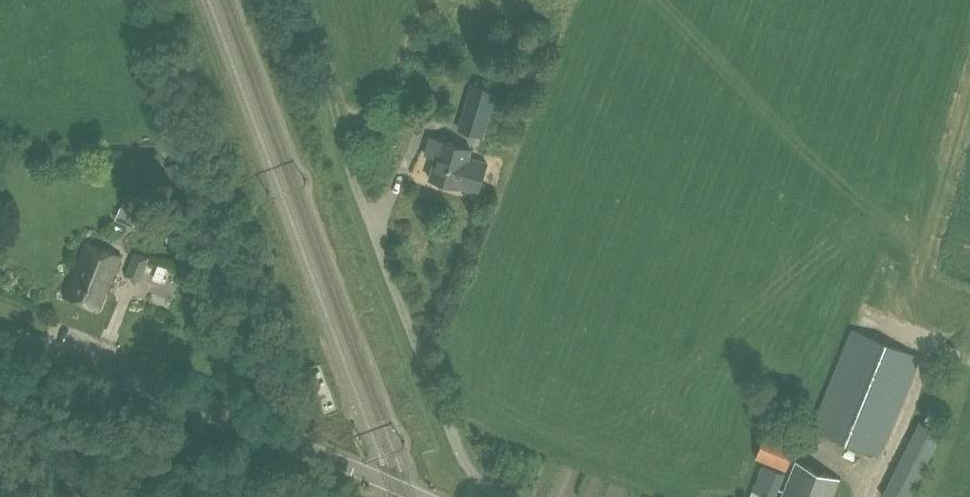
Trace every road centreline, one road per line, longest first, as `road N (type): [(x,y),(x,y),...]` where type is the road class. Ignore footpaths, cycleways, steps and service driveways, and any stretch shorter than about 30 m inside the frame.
road 1 (unclassified): [(418,496),(0,331)]

